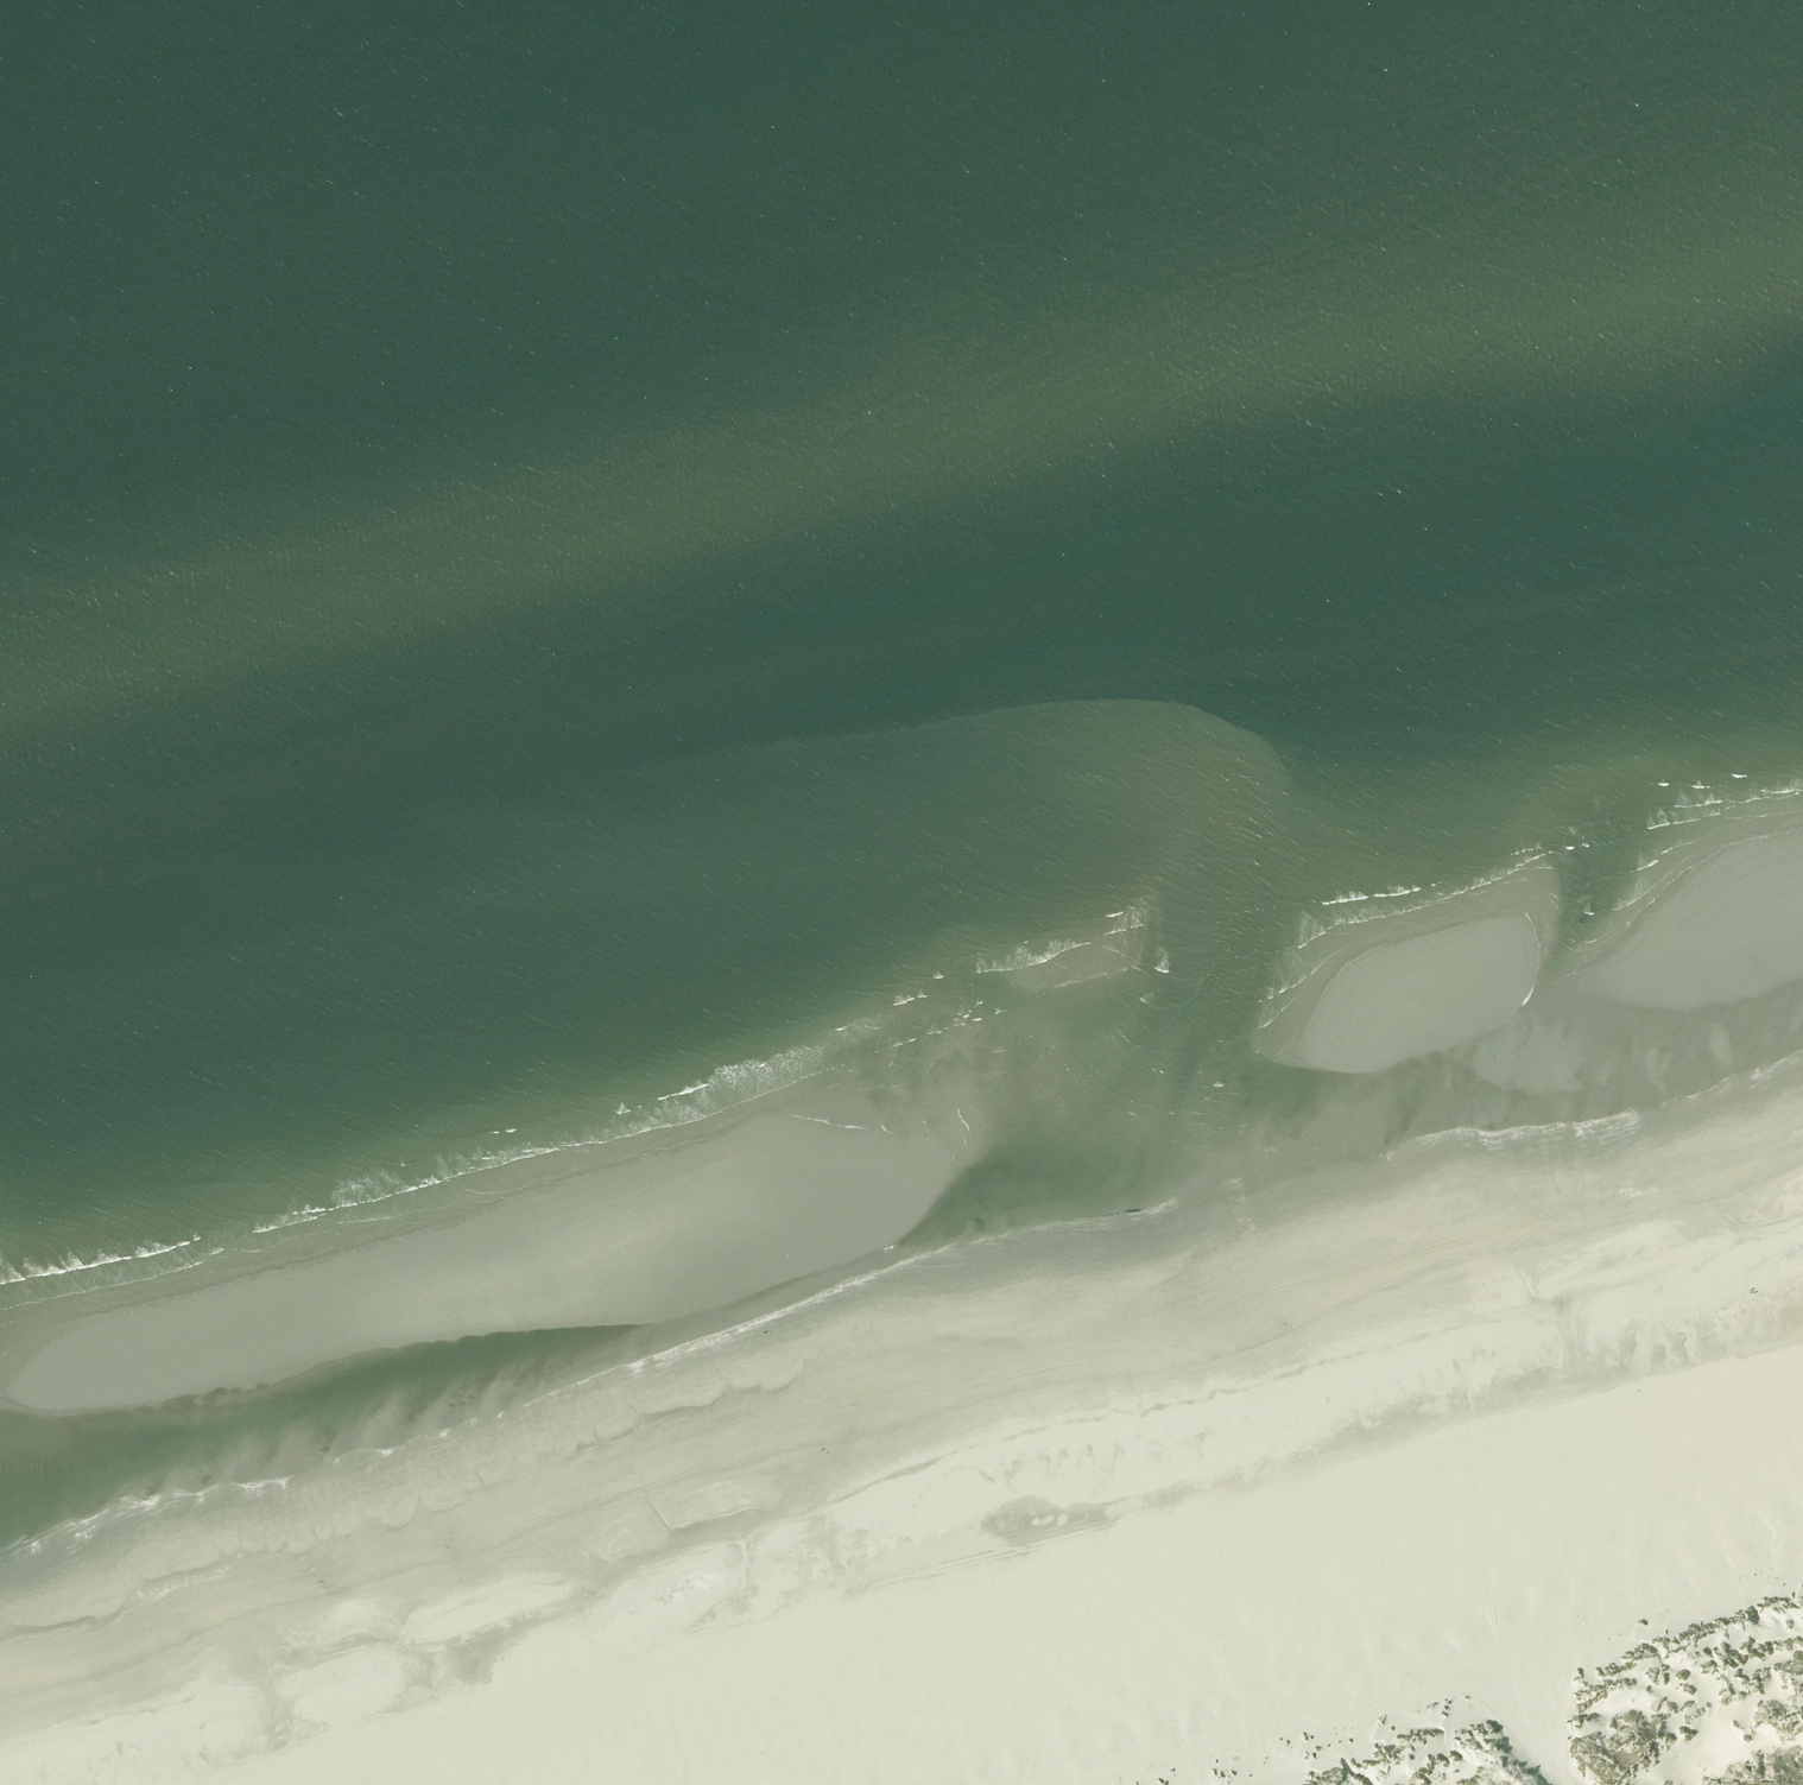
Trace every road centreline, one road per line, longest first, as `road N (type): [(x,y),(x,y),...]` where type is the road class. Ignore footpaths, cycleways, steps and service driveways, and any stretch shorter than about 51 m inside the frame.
road 1 (track): [(1570,1784),(1458,1605)]

